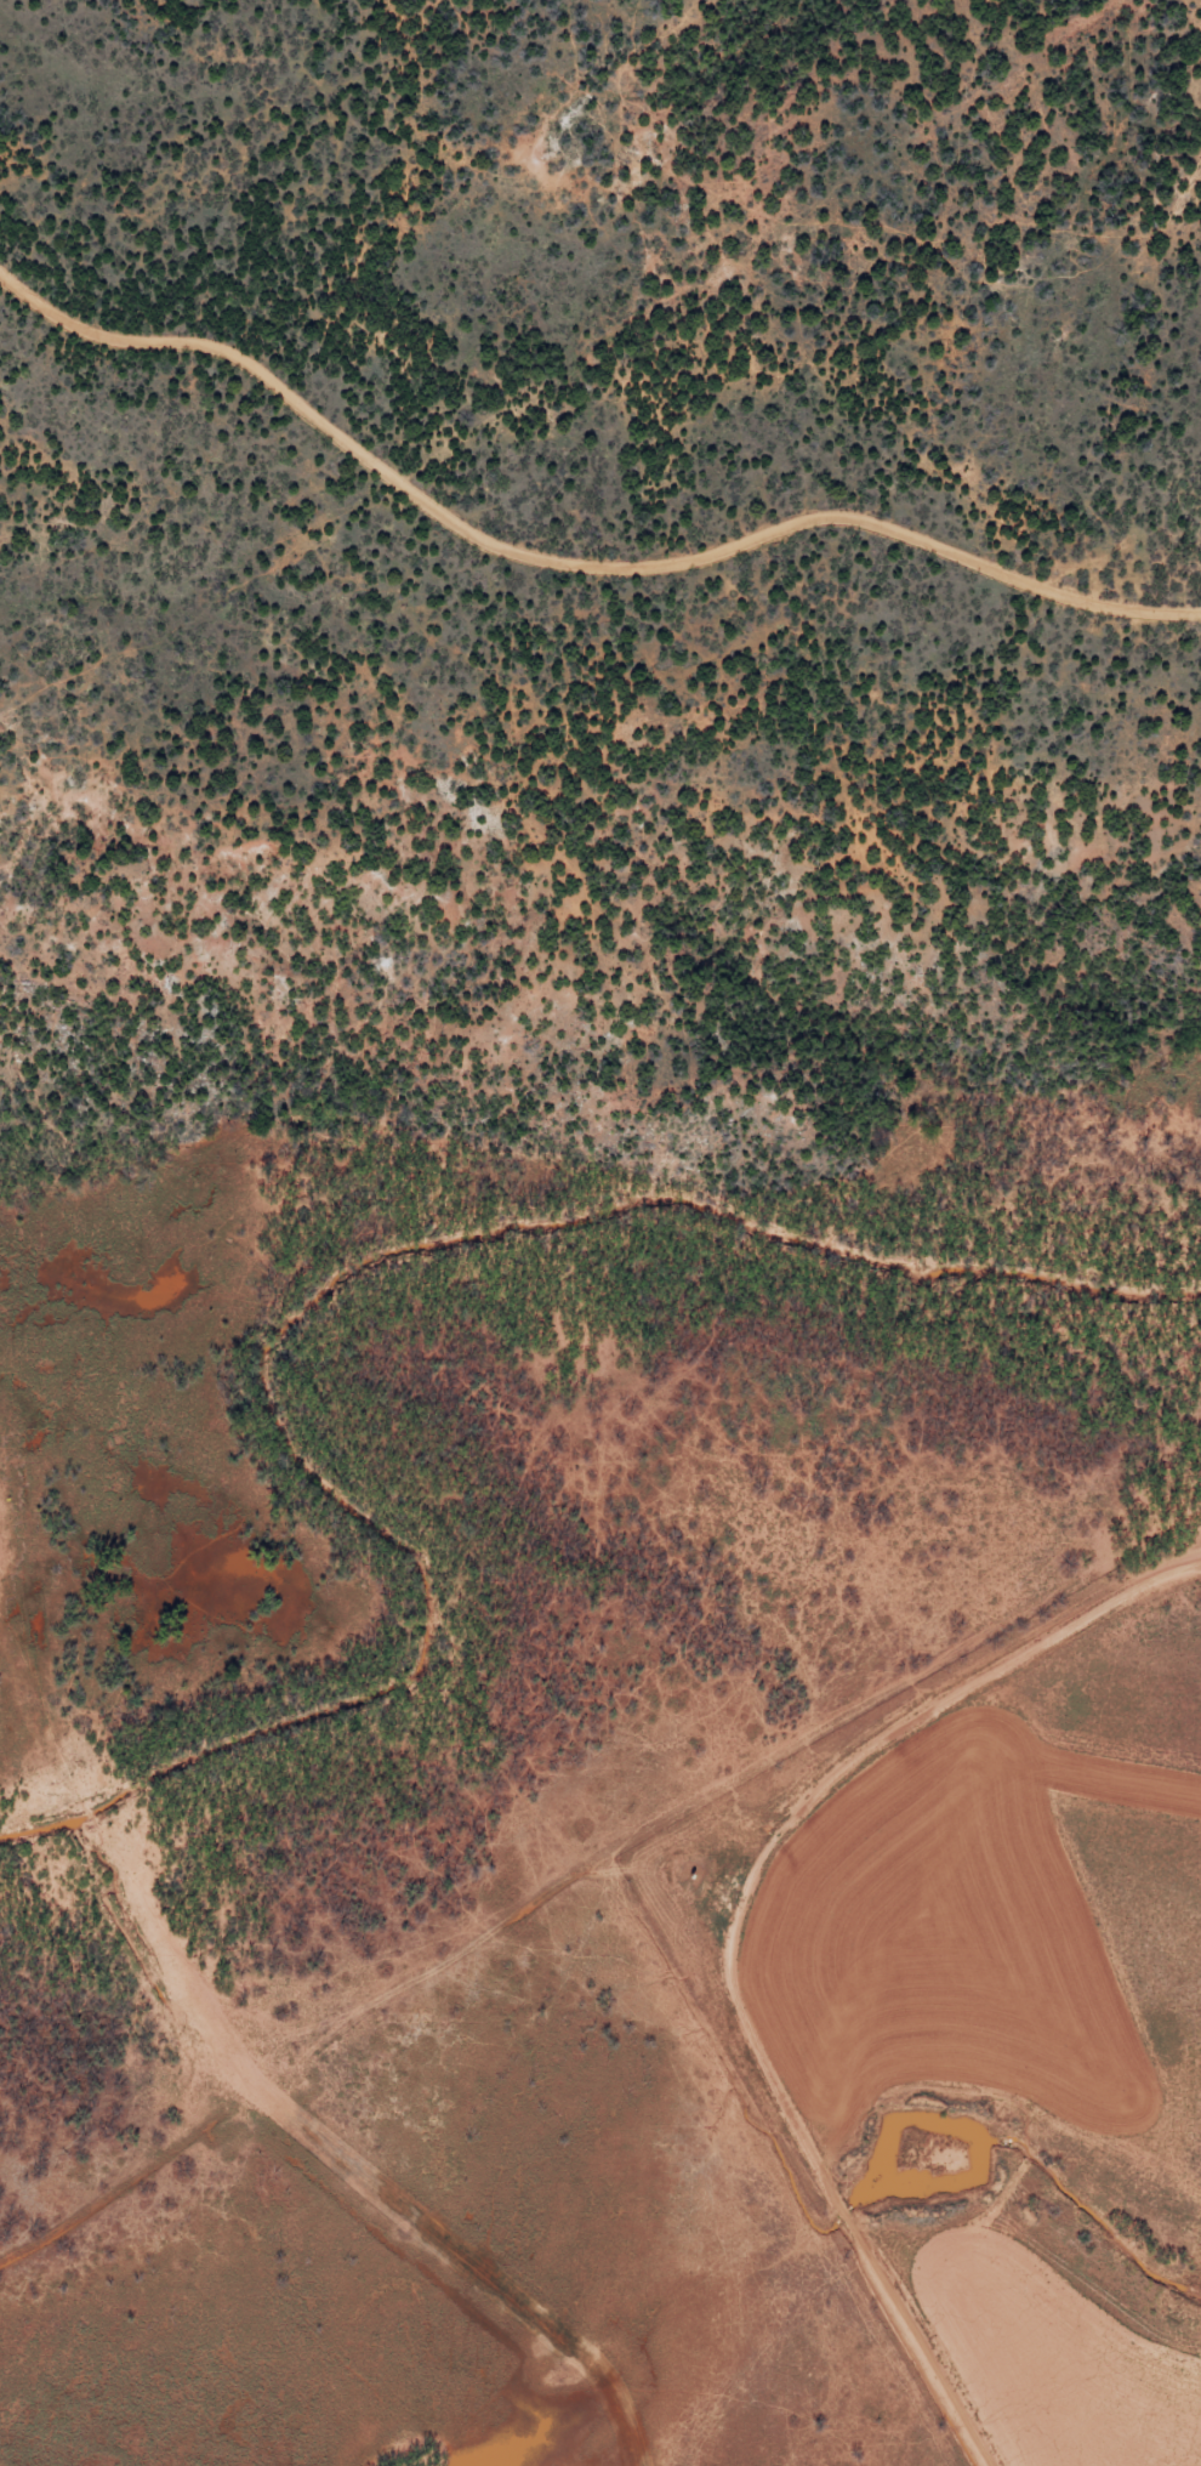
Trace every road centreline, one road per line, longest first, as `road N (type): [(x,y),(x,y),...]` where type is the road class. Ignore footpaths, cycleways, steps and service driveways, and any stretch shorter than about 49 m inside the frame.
road 1 (residential): [(1103,0),(497,403),(392,441),(368,484),(0,661)]
road 2 (residential): [(392,441),(200,284),(0,244)]

